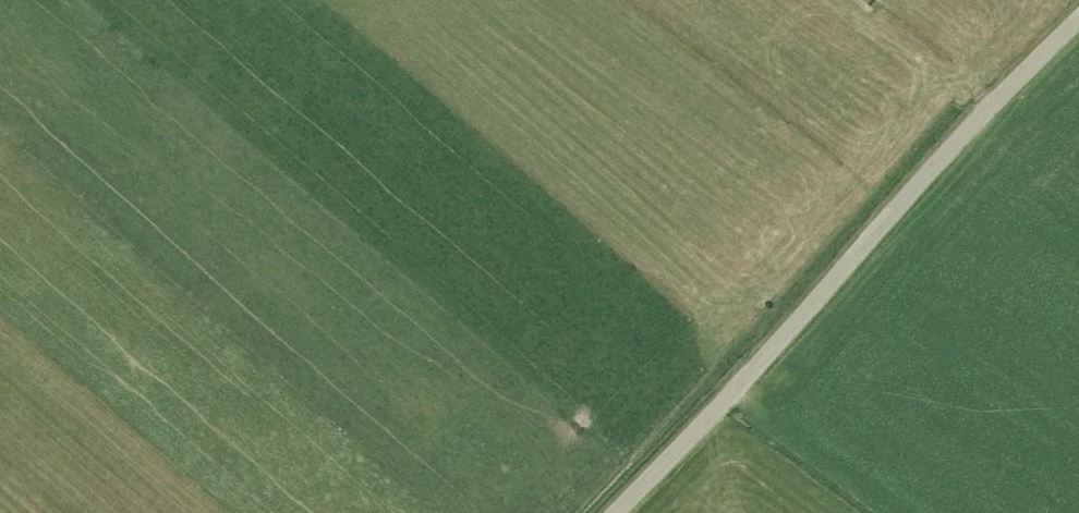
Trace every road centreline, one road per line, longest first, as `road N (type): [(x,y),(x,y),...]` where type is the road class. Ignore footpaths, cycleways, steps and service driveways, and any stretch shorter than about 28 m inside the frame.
road 1 (unclassified): [(616,512),(1078,19)]

